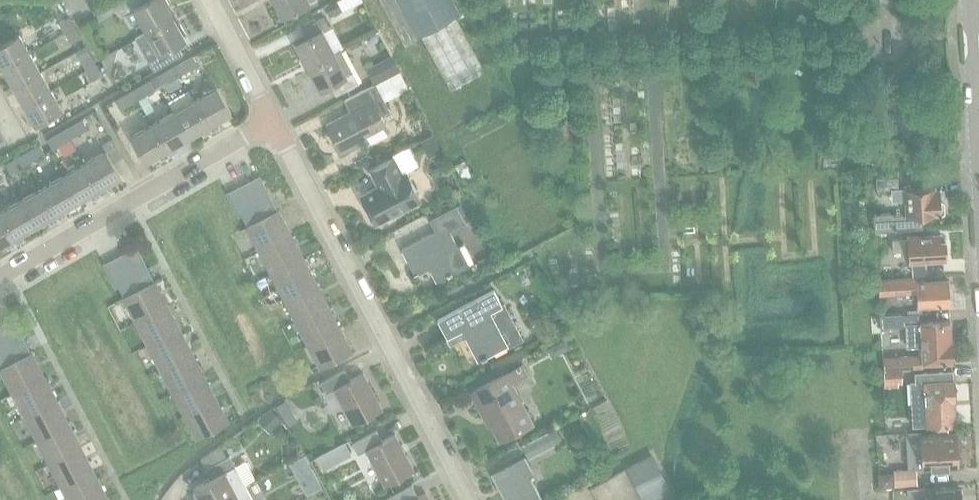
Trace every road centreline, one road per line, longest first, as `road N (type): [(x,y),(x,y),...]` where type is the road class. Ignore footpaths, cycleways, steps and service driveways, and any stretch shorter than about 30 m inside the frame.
road 1 (residential): [(469,499),(271,120)]
road 2 (residential): [(0,276),(271,120)]
road 3 (tertiary): [(978,134),(973,0)]
road 4 (residential): [(271,120),(214,0)]

